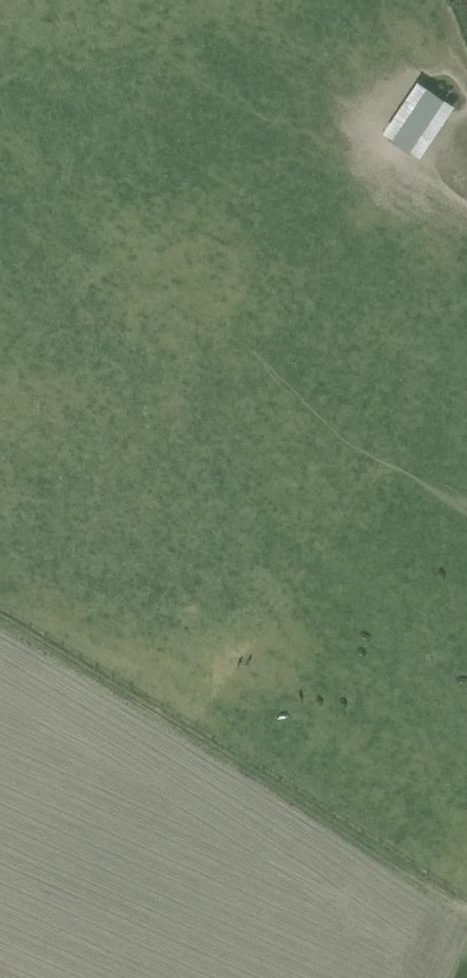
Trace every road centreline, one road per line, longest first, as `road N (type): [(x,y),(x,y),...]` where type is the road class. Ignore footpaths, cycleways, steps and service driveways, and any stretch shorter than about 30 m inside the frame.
road 1 (track): [(466,904),(0,631)]

